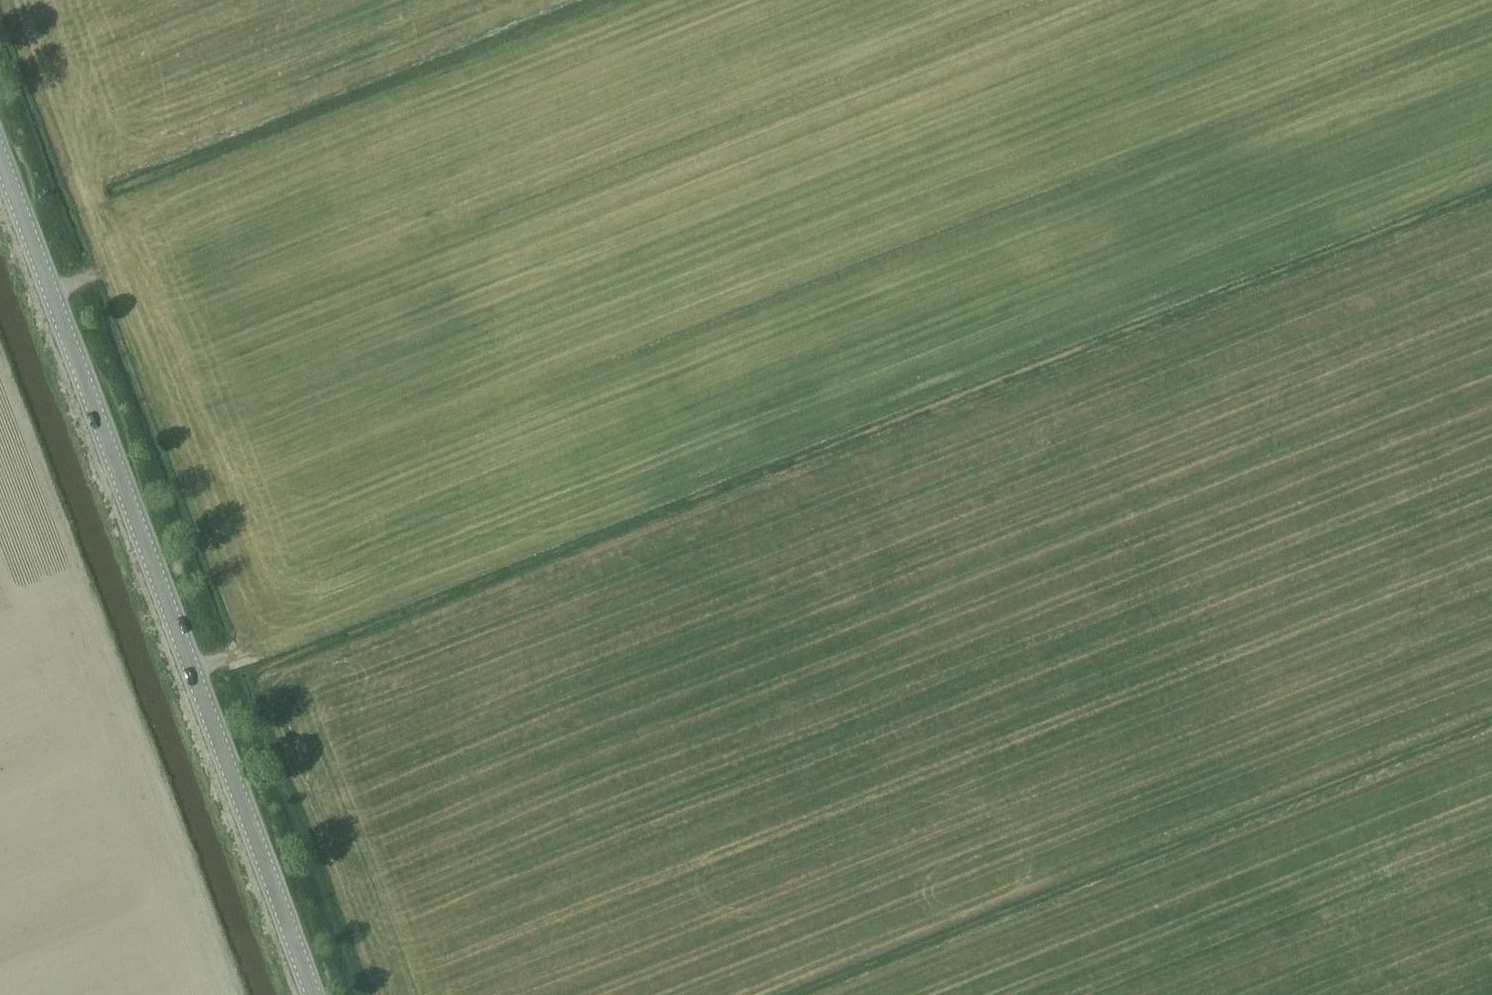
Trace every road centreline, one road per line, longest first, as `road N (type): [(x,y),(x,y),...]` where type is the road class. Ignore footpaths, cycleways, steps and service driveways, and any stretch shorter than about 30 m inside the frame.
road 1 (tertiary): [(316,994),(0,150)]
road 2 (track): [(1491,772),(911,994)]

